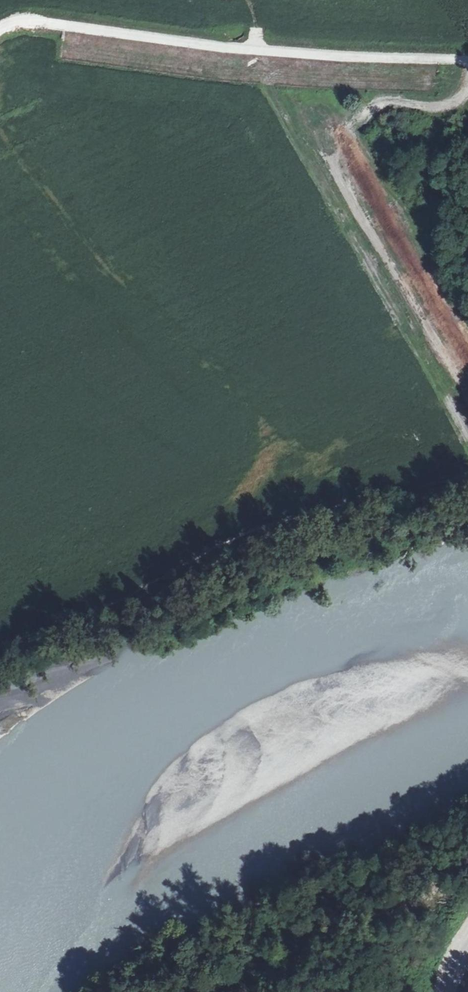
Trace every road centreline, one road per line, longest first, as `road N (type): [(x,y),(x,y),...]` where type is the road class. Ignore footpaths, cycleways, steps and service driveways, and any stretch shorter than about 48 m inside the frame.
road 1 (track): [(0,646),(111,604),(254,530),(467,474)]
road 2 (track): [(467,403),(319,137),(381,102),(438,108),(467,91)]
road 3 (track): [(467,359),(343,128)]

